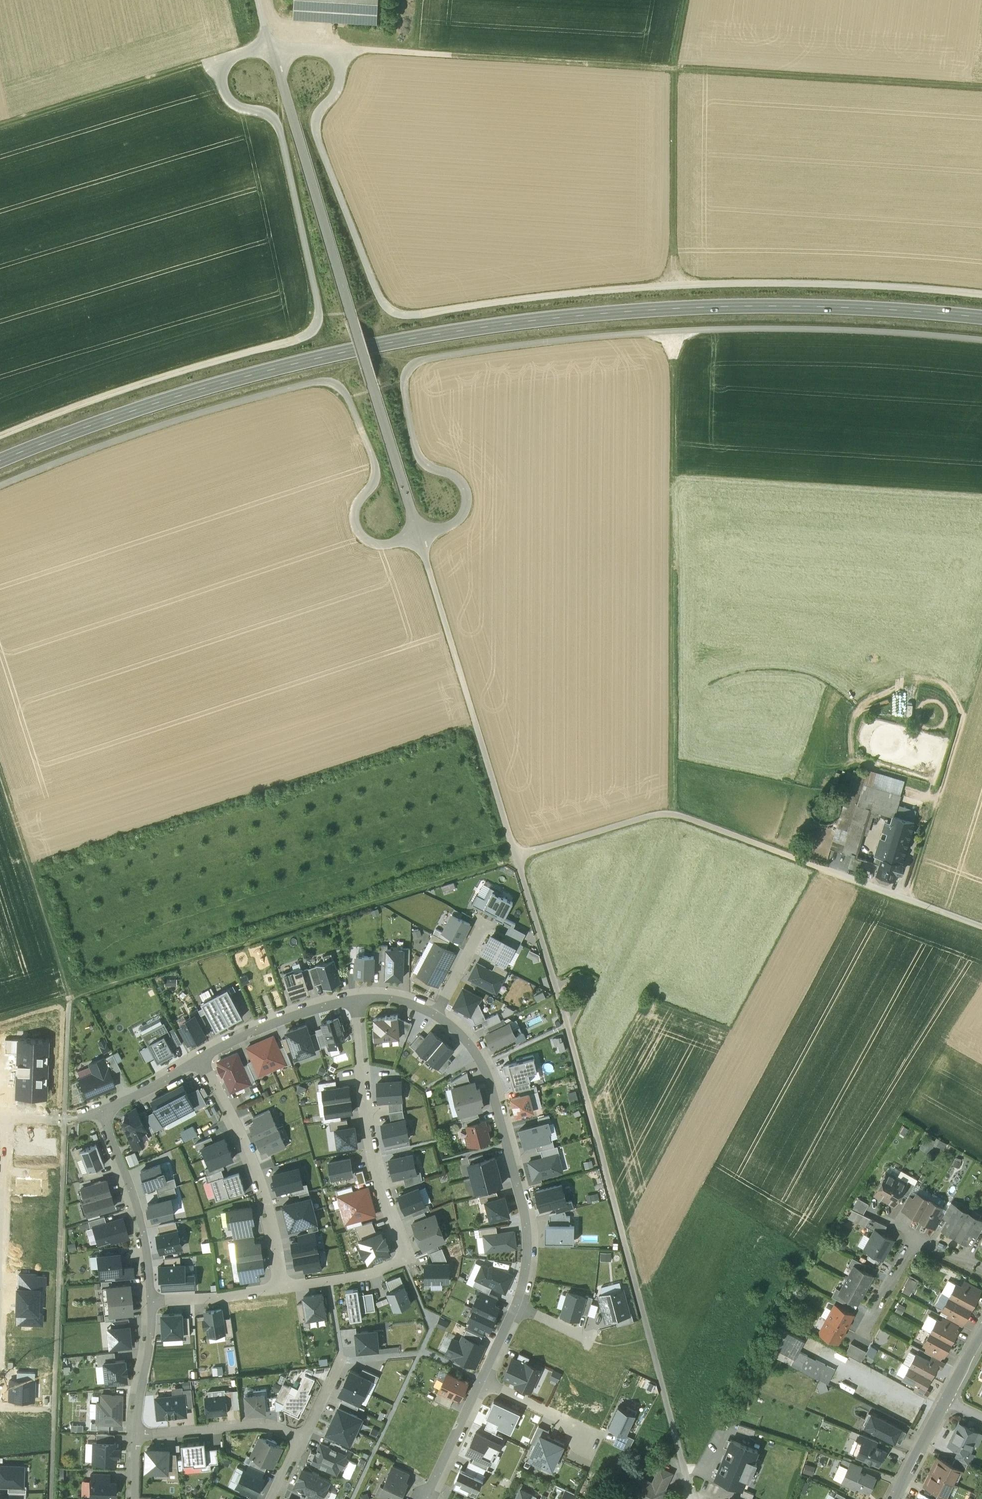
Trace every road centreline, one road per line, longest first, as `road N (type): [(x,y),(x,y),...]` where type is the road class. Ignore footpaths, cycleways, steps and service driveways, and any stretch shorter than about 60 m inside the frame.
road 1 (track): [(981,340),(719,329),(418,359),(404,386),(417,454),(454,472),(467,509),(451,525),(390,545),(372,543),(356,518),(374,468),(371,452),(347,399),(329,381),(116,438),(0,483)]
road 2 (secondary): [(981,317),(767,305),(504,323),(236,381),(0,460)]
road 3 (track): [(260,0),(516,857)]
road 4 (track): [(981,294),(677,284),(511,296),(395,316),(381,302),(315,132),(341,49)]
road 5 (track): [(0,135),(271,44),(680,70),(689,0)]
road 6 (track): [(215,61),(235,105),(278,121),(320,321),(301,339),(162,376),(0,435)]
road 7 (track): [(516,857),(0,1017)]
road 8 (track): [(677,284),(680,70),(981,90)]
road 9 (track): [(50,1498),(66,996)]
road 10 (unclassified): [(981,926),(670,813),(516,857)]
road 11 (track): [(670,813),(674,331)]
road 12 (track): [(567,1029),(681,1460)]
road 13 (residential): [(358,998),(372,1142),(402,1254),(377,1273),(282,1286)]
road 14 (residential): [(437,1013),(476,1050),(494,1090),(527,1226),(518,1301)]
road 15 (track): [(905,897),(981,657)]
road 16 (residential): [(202,1061),(257,1172),(282,1286)]
road 17 (track): [(0,767),(66,996)]
road 18 (residential): [(100,1110),(136,1204),(150,1299)]
road 19 (residential): [(0,1300),(6,1118)]
road 20 (track): [(516,857),(567,1029)]
road 21 (residential): [(202,1061),(267,1025),(358,998)]
road 22 (residential): [(136,1434),(262,1423),(301,1440)]
road 23 (residential): [(483,1384),(574,1425),(587,1447),(579,1462)]
road 24 (residential): [(150,1299),(136,1434)]
road 25 (residential): [(282,1286),(150,1299)]
road 26 (residential): [(483,1384),(428,1498)]

